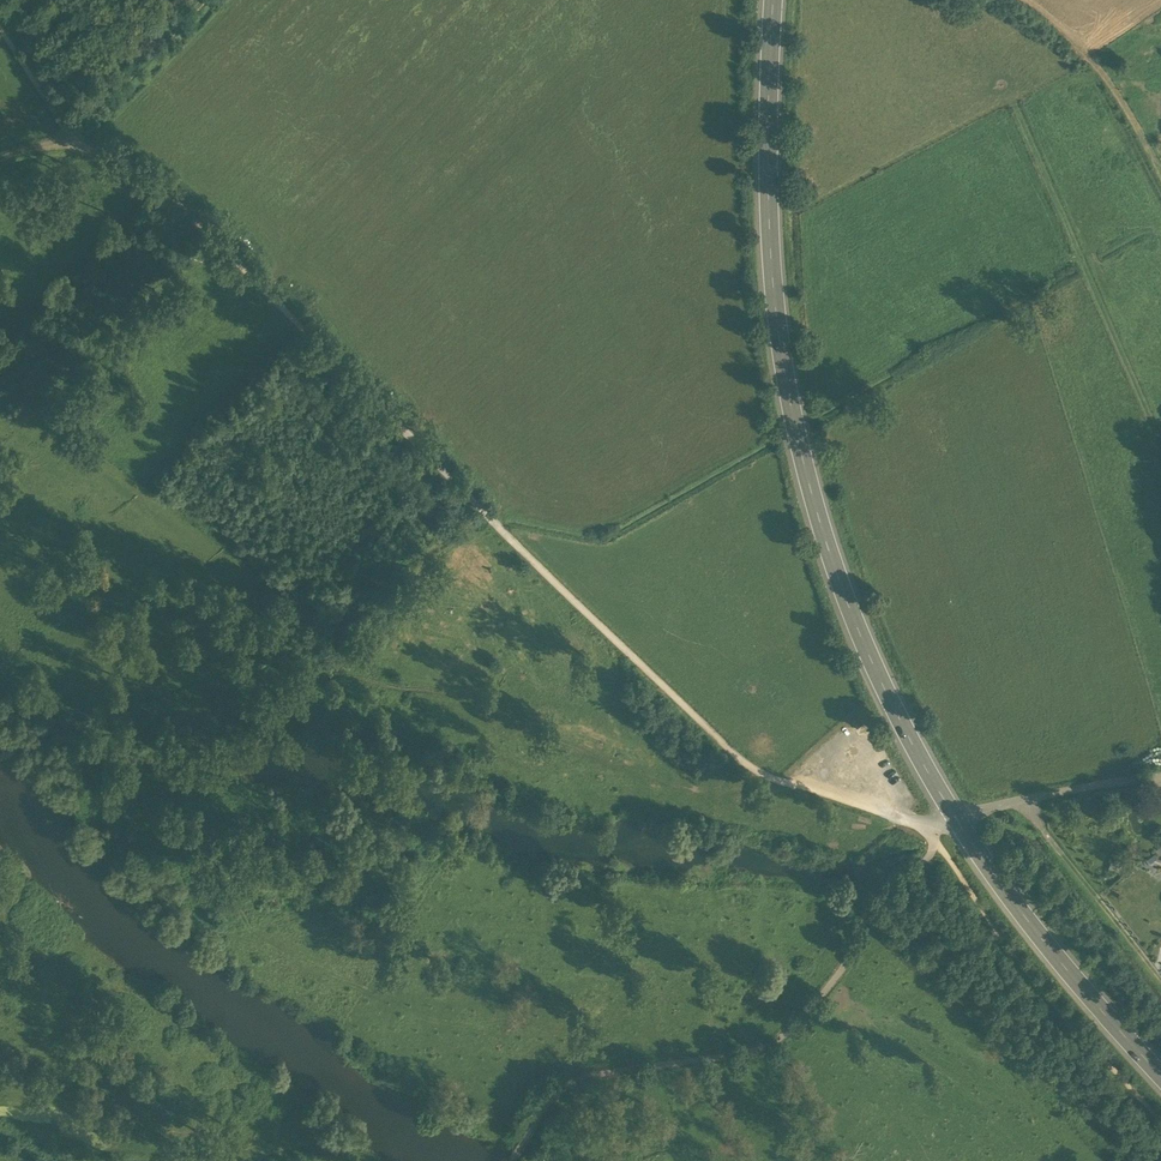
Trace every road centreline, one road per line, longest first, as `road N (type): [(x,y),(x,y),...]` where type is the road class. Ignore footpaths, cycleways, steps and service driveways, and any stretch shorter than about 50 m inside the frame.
road 1 (secondary): [(1160,1070),(1067,967),(957,816),(897,715),(851,610),(787,383),(772,265),(773,0)]
road 2 (track): [(751,772),(130,160),(73,143),(0,29)]
road 3 (track): [(939,846),(873,899),(846,965),(775,1043),(740,1055),(579,1077),(545,1103),(509,1160)]
road 4 (track): [(1017,105),(1160,436)]
road 5 (track): [(1160,1126),(999,935),(939,846)]
road 6 (track): [(1021,800),(1160,979)]
road 7 (track): [(1023,0),(1100,62),(1156,156)]
road 8 (track): [(957,816),(1160,775)]
road 9 (track): [(68,136),(205,0)]

